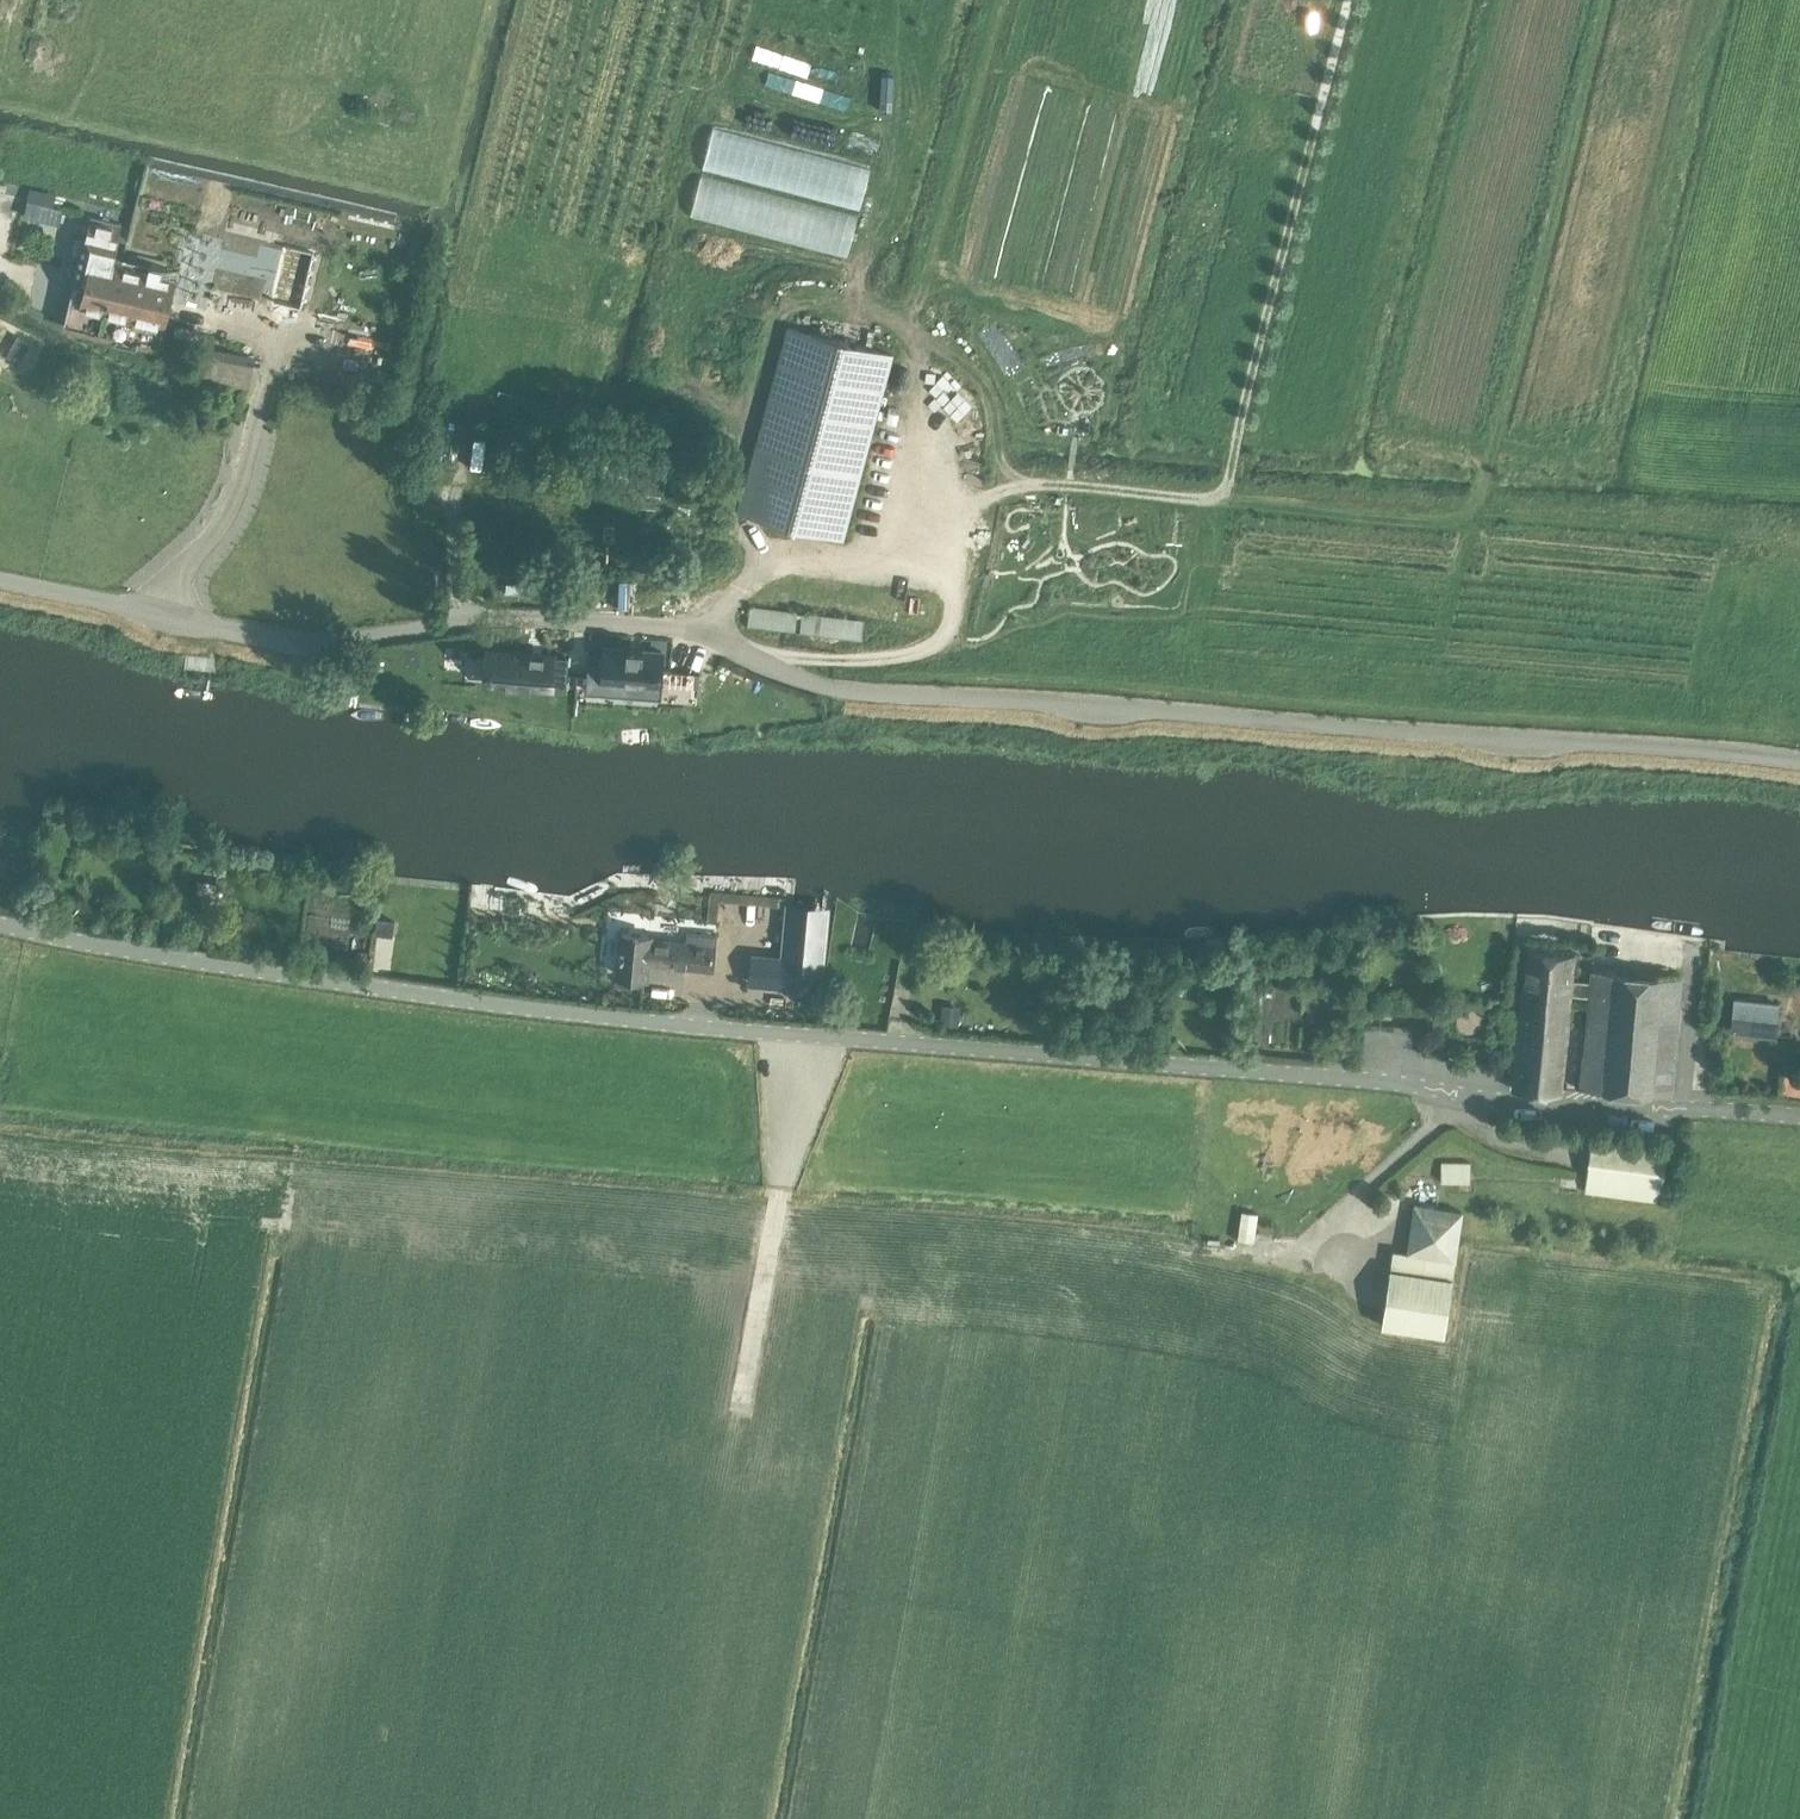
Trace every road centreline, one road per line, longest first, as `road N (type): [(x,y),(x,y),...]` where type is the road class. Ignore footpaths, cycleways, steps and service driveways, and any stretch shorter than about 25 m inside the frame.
road 1 (tertiary): [(1799,762),(839,690),(708,632),(548,613),(306,644),(0,578)]
road 2 (unclassified): [(1799,1116),(1534,1104),(1347,1077),(670,1024),(334,983),(0,925)]

